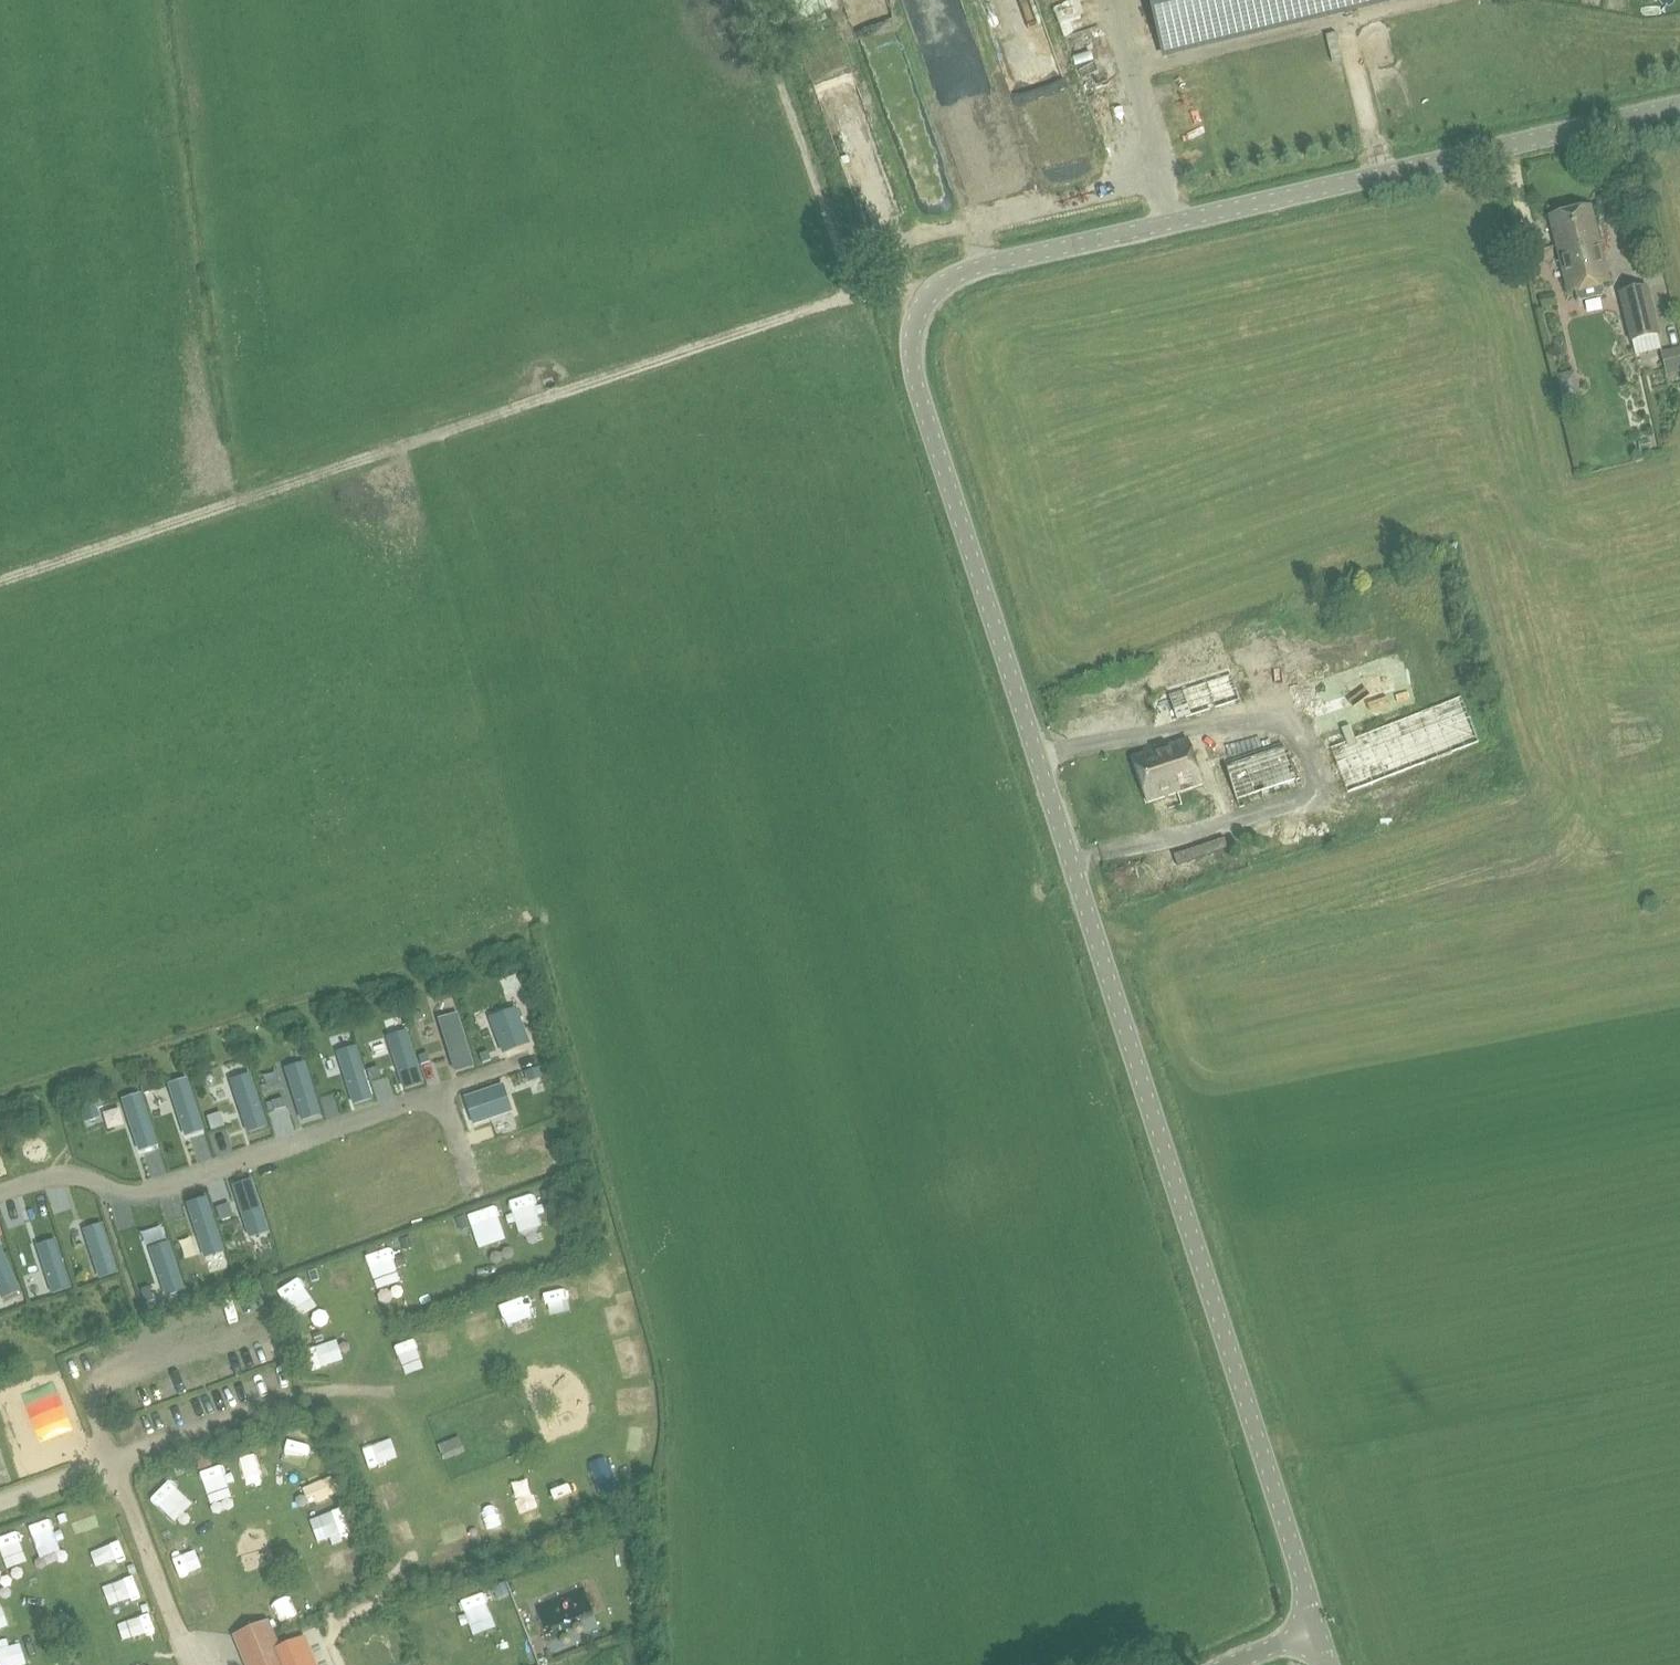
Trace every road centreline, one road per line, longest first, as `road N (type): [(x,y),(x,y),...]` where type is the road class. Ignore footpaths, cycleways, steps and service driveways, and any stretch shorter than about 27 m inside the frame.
road 1 (tertiary): [(1315,1631),(907,335),(927,292),(950,277),(1679,105)]

